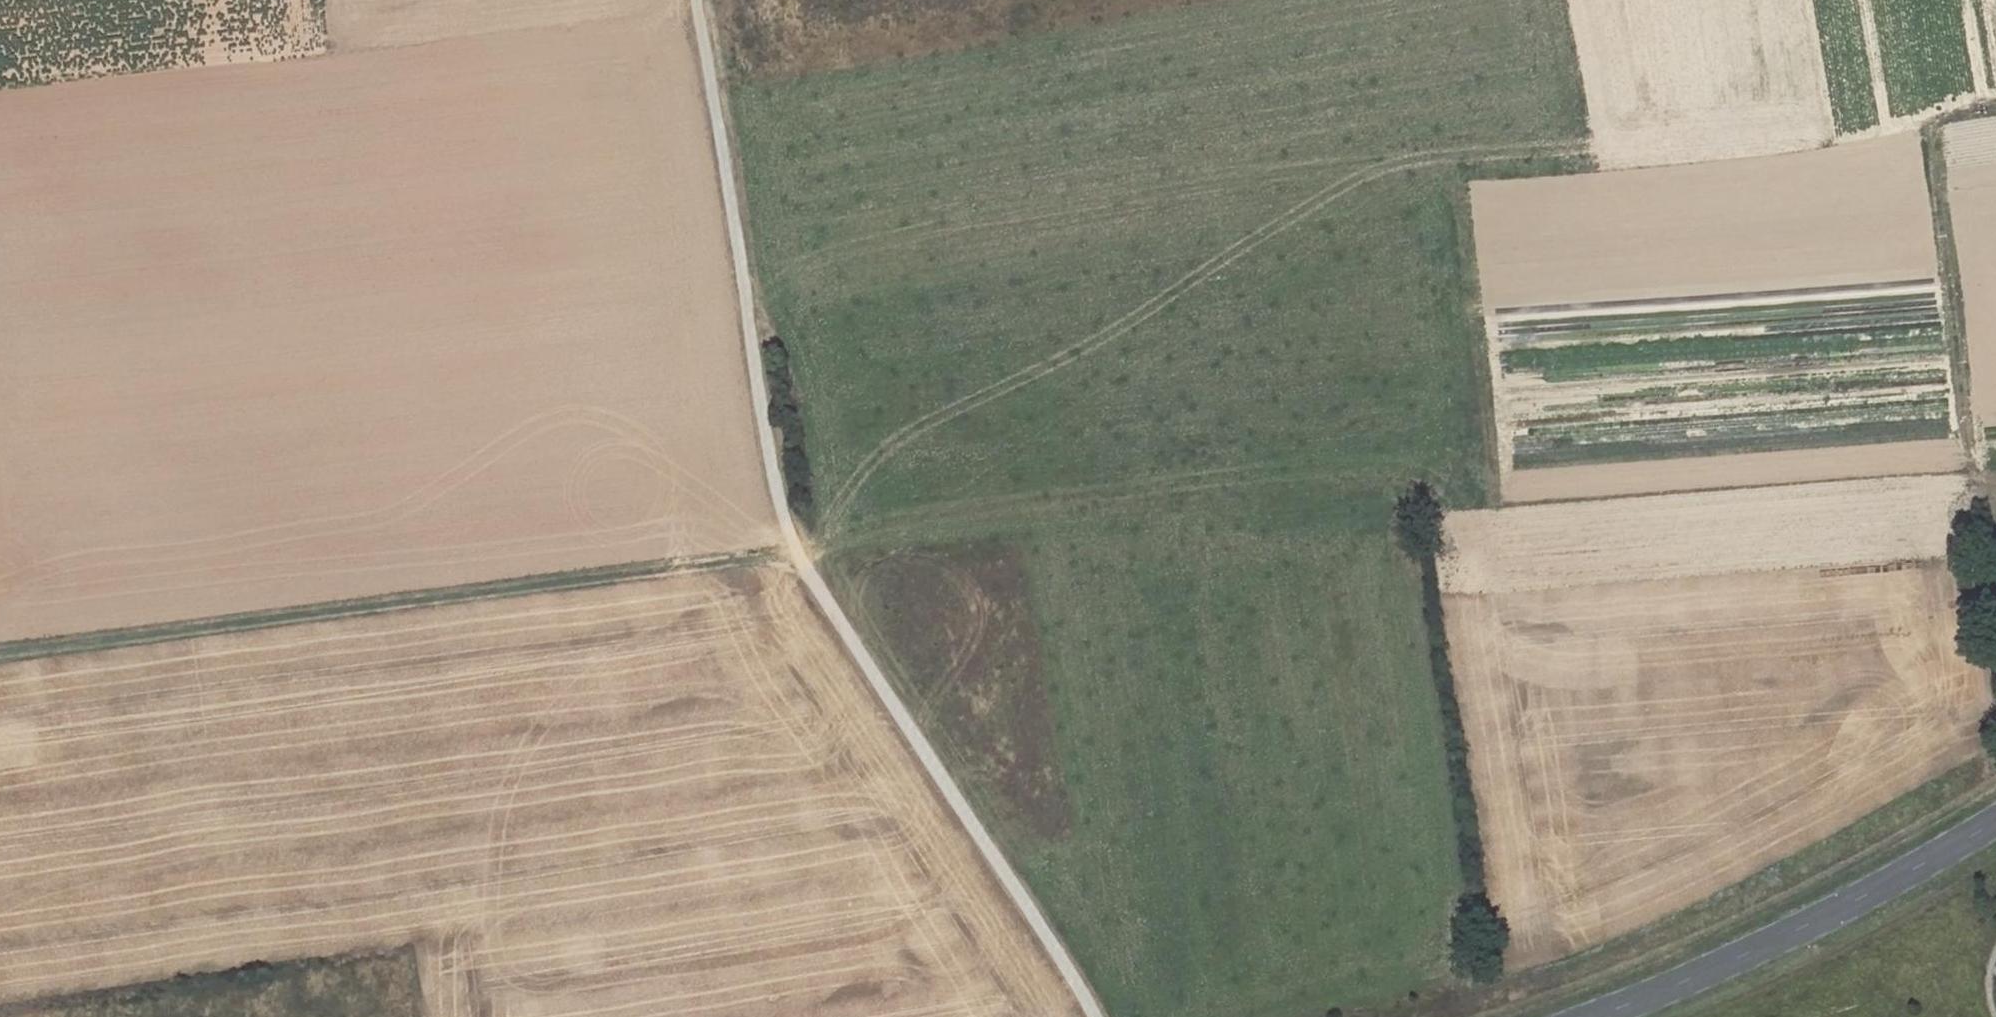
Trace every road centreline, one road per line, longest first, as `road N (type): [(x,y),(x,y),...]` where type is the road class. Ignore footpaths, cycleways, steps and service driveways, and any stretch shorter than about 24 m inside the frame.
road 1 (unclassified): [(1592,1016),(1769,944),(1995,821)]

